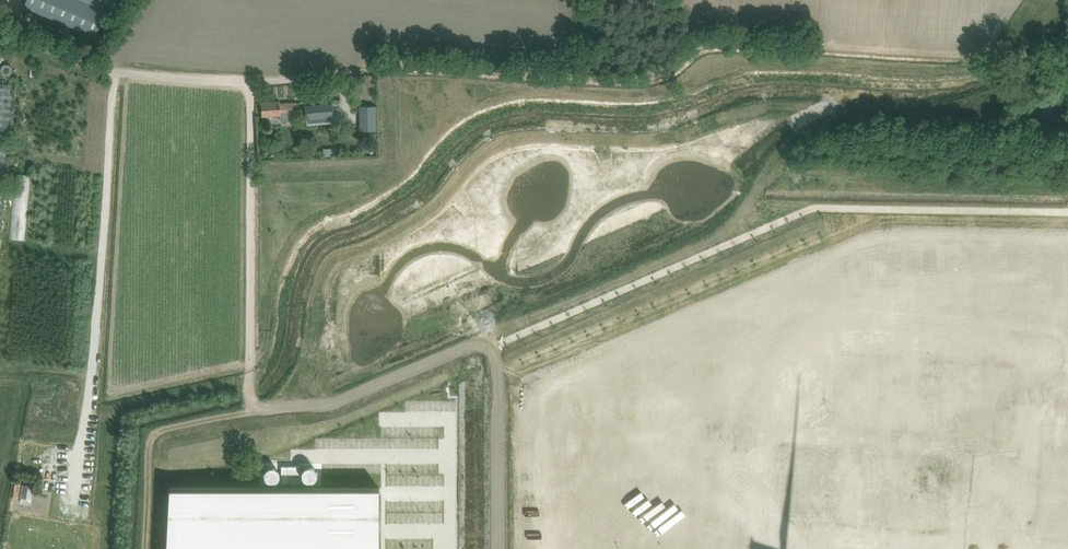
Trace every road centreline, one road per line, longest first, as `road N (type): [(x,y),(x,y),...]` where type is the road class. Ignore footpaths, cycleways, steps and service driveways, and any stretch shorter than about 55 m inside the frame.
road 1 (track): [(251,83),(252,406),(332,404),(483,344),(499,374),(498,548)]
road 2 (track): [(1067,63),(734,37),(704,41),(655,76),(437,63),(358,71)]
road 3 (track): [(491,350),(816,208),(1067,212)]
road 4 (unclassified): [(358,71),(251,83),(176,79),(98,67),(0,31)]

